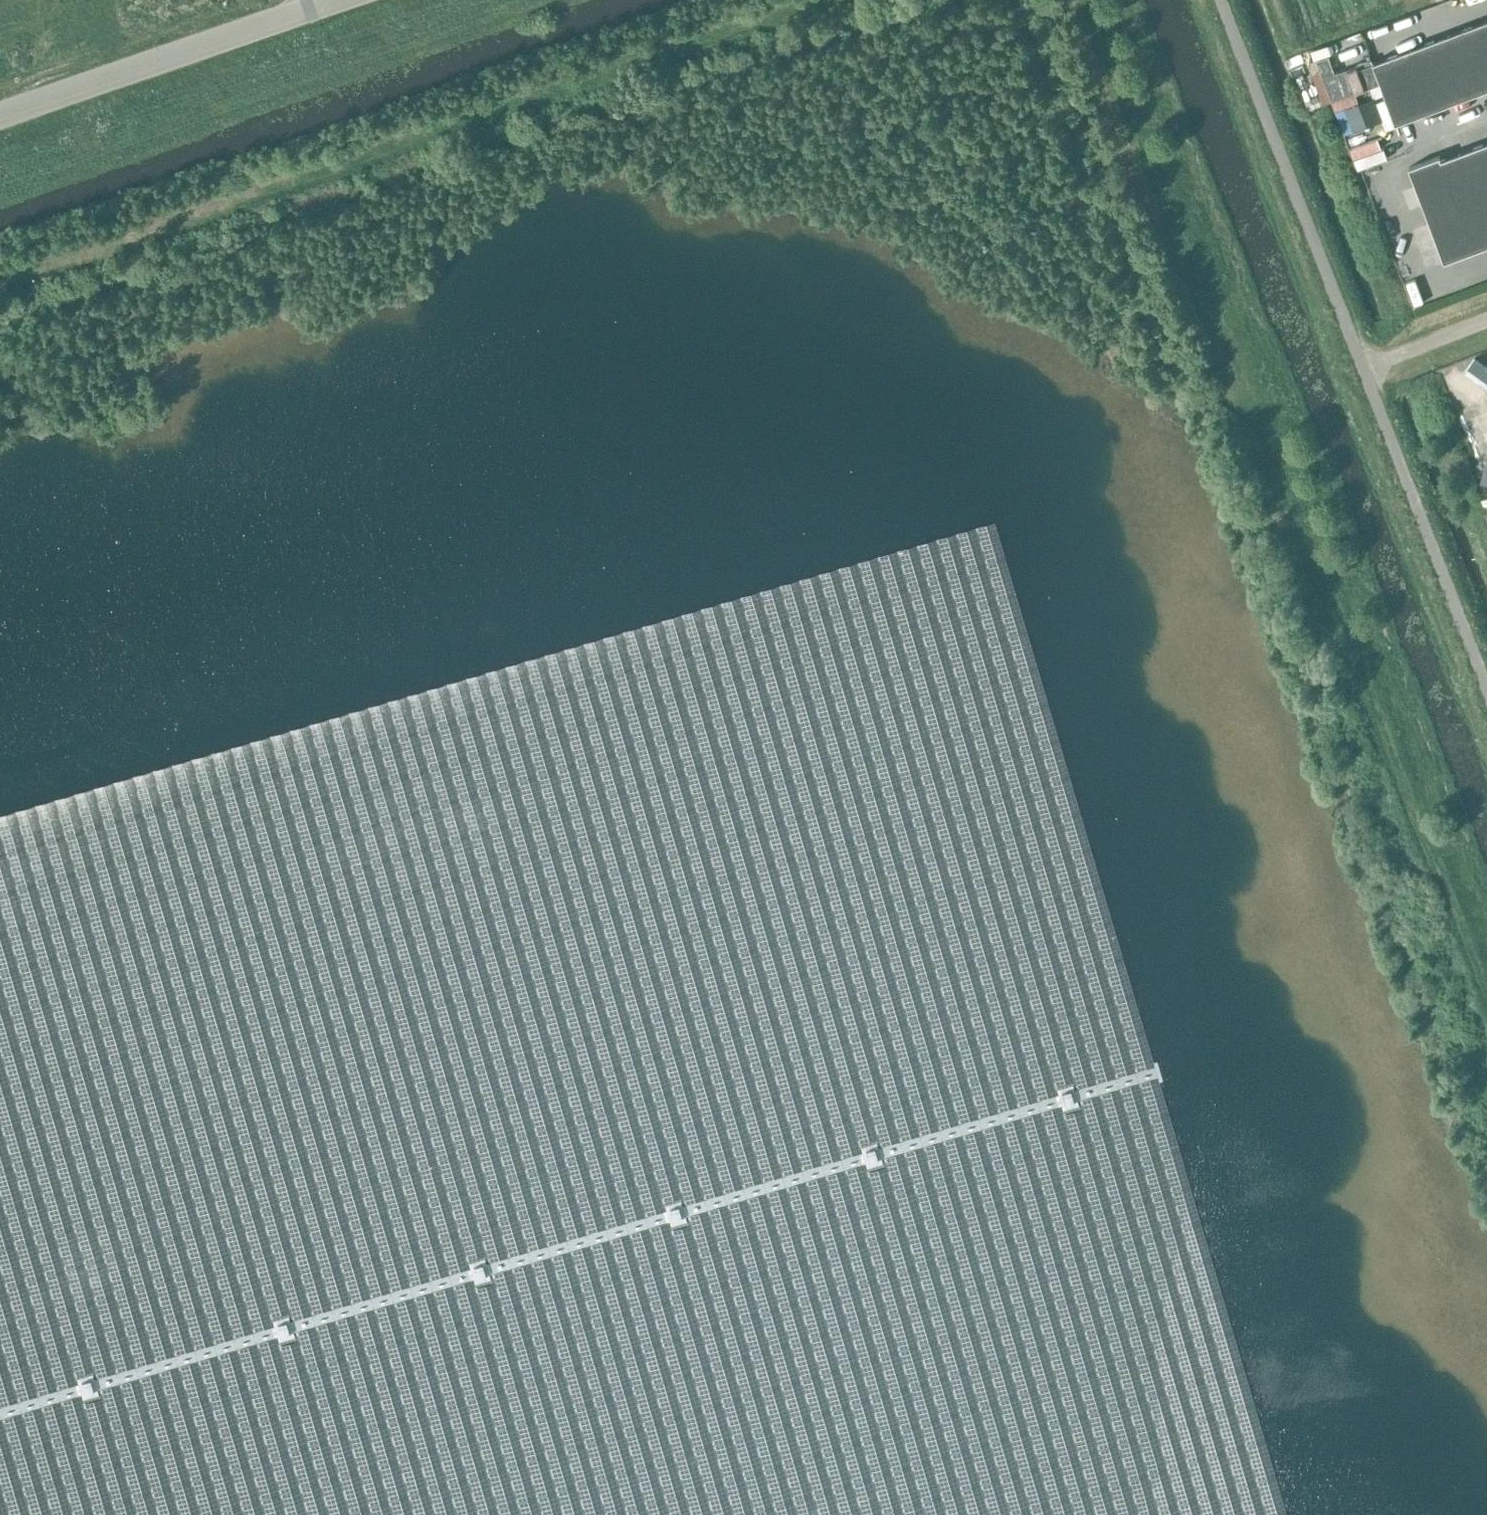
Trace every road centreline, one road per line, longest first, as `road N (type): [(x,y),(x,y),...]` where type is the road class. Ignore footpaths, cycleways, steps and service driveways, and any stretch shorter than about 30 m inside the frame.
road 1 (unclassified): [(0,117),(340,0)]
road 2 (unclassified): [(1486,324),(1365,372)]

